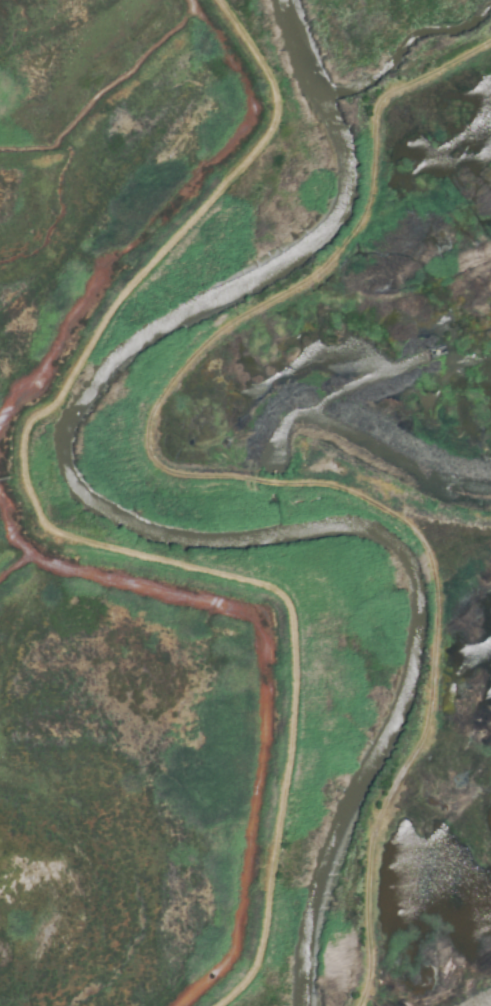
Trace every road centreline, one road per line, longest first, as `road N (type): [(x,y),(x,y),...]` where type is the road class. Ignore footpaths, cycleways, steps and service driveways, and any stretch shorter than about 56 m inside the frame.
road 1 (residential): [(361,1005),(371,960),(375,823),(443,685),(437,568),(383,509),(308,482),(199,475),(159,437),(163,408),(192,366),(337,262),(363,225),(390,98),(490,48)]
road 2 (track): [(227,1005),(251,986),(270,940),(294,754),(299,616),(275,592),(48,536),(23,477),(22,433),(56,401),(124,289),(273,121),(268,81),(217,0)]

